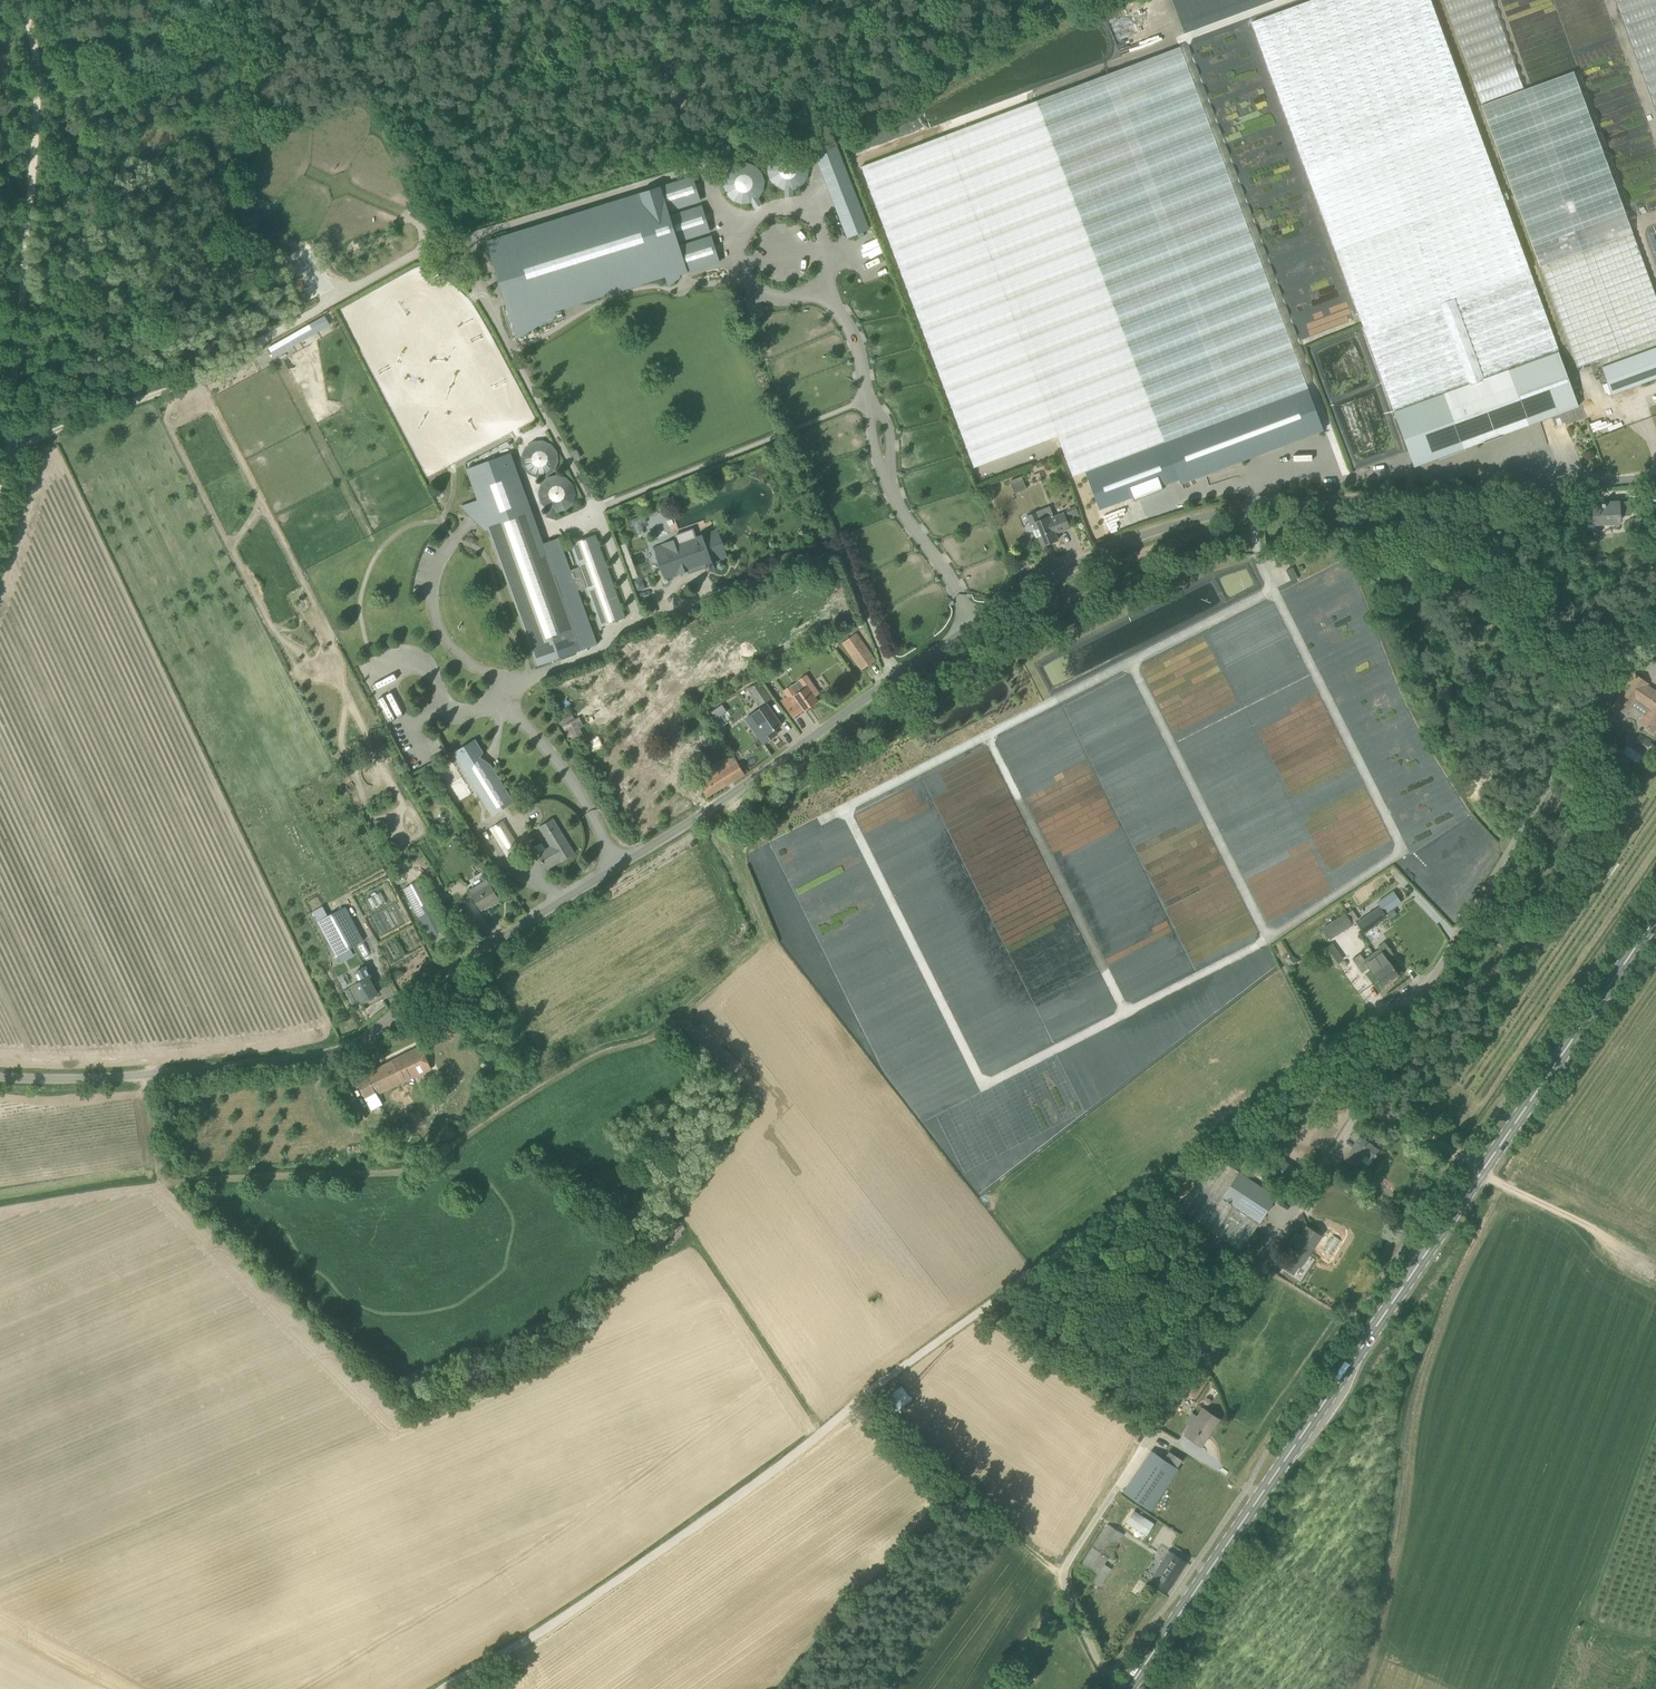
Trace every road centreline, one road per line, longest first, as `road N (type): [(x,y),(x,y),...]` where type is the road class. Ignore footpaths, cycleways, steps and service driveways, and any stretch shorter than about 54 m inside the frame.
road 1 (unclassified): [(0,1078),(141,1076),(349,1048),(448,974),(897,680),(1149,531),(1253,504),(1655,478)]
road 2 (track): [(1253,504),(1258,558),(1404,851),(1268,939),(984,1087),(844,809),(1130,664)]
road 3 (unclassified): [(1121,1688),(1098,1664),(1065,1589),(1069,1561),(1364,1106),(1513,845),(1655,623)]
road 4 (track): [(449,1688),(642,1567),(794,1457),(863,1397),(1436,975)]
road 5 (primary): [(1130,1688),(1655,918)]
road 6 (track): [(703,813),(733,854),(762,929),(759,943),(665,1031),(570,1071),(427,1166),(161,1180),(141,1076)]
road 7 (track): [(4,452),(211,370),(440,245)]
road 8 (track): [(0,464),(14,381),(34,73),(35,35),(24,0)]
road 9 (track): [(988,736),(1126,1013)]
road 10 (track): [(1268,939),(1130,664)]
road 11 (track): [(322,0),(440,245)]
road 12 (track): [(1062,1576),(863,1397)]
road 13 (track): [(1655,1261),(1483,1171)]
road 14 (track): [(1130,664),(1274,590)]
road 15 (track): [(1364,1106),(1483,1171)]

